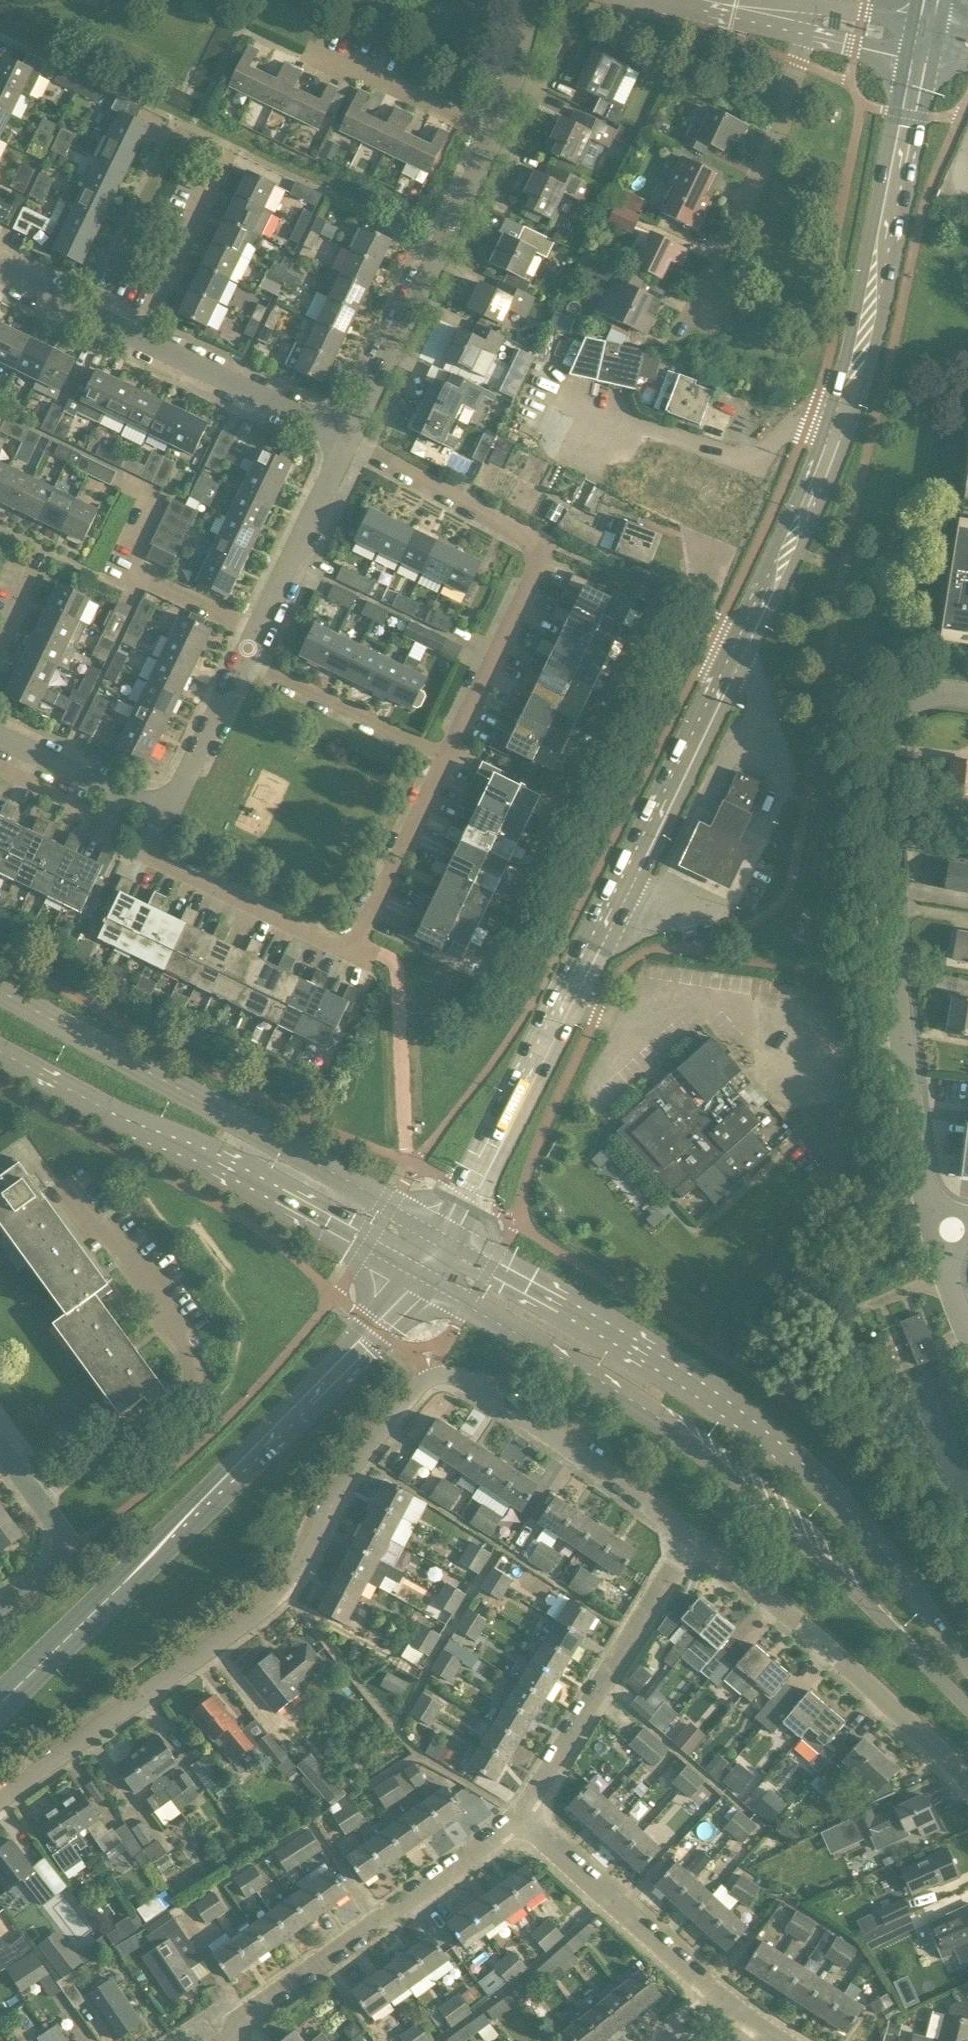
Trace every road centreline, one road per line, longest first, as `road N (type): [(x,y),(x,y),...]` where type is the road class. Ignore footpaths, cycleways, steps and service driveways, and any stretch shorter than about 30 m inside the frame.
road 1 (primary): [(441,1235),(697,743),(782,555),(840,400),(919,32)]
road 2 (primary): [(414,1274),(686,1438),(818,1549),(967,1711)]
road 3 (primary): [(967,1665),(856,1518),(775,1444),(660,1364),(441,1235)]
road 4 (residential): [(0,1796),(278,1596),(358,1460),(431,1375)]
road 5 (tertiary): [(0,1704),(362,1340),(414,1274)]
road 6 (unclassified): [(938,1219),(901,987),(882,761),(891,725),(909,709),(936,693),(967,697)]
road 7 (primary): [(441,1235),(0,992)]
road 8 (residential): [(448,761),(351,954),(145,858),(165,814)]
road 9 (primary): [(0,1052),(414,1274)]
road 10 (residential): [(346,443),(525,534),(538,551),(530,585),(448,761)]
road 11 (residential): [(38,1497),(201,1378),(174,1340),(176,1325),(118,1245),(102,1239),(70,1196)]
road 12 (residential): [(221,2040),(527,1820)]
road 13 (residential): [(967,1782),(800,1625),(690,1538)]
road 14 (residential): [(678,341),(780,126),(801,15)]
road 15 (residential): [(346,443),(492,135)]
road 16 (residential): [(527,1820),(690,1538)]
road 17 (residential): [(690,1538),(565,1443),(467,1384),(431,1375)]
road 18 (residential): [(715,1994),(527,1820)]
road 19 (residential): [(144,337),(221,169),(216,150),(177,132)]
road 20 (residential): [(256,631),(121,565),(156,490)]
road 21 (residential): [(448,761),(243,660)]
road 22 (residential): [(346,443),(144,337)]
road 23 (residential): [(256,631),(346,443)]
road 24 (residential): [(492,135),(322,55)]
road 25 (residential): [(165,814),(0,736)]
road 26 (residential): [(165,814),(243,660)]
road 27 (residential): [(144,337),(0,268)]
road 28 (residential): [(0,1607),(68,1557),(56,1520),(38,1497)]
road 29 (residential): [(492,135),(520,60),(531,0)]

